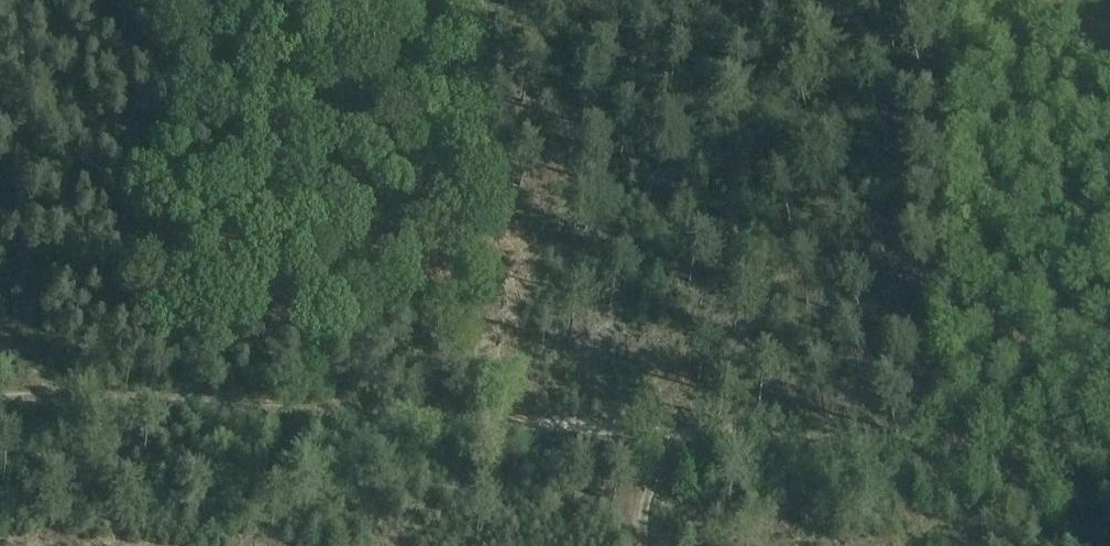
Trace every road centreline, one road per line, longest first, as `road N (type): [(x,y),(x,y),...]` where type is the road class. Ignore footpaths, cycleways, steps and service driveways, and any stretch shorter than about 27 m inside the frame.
road 1 (track): [(0,391),(1109,448)]
road 2 (track): [(458,415),(462,0)]
road 3 (track): [(612,545),(583,421)]

